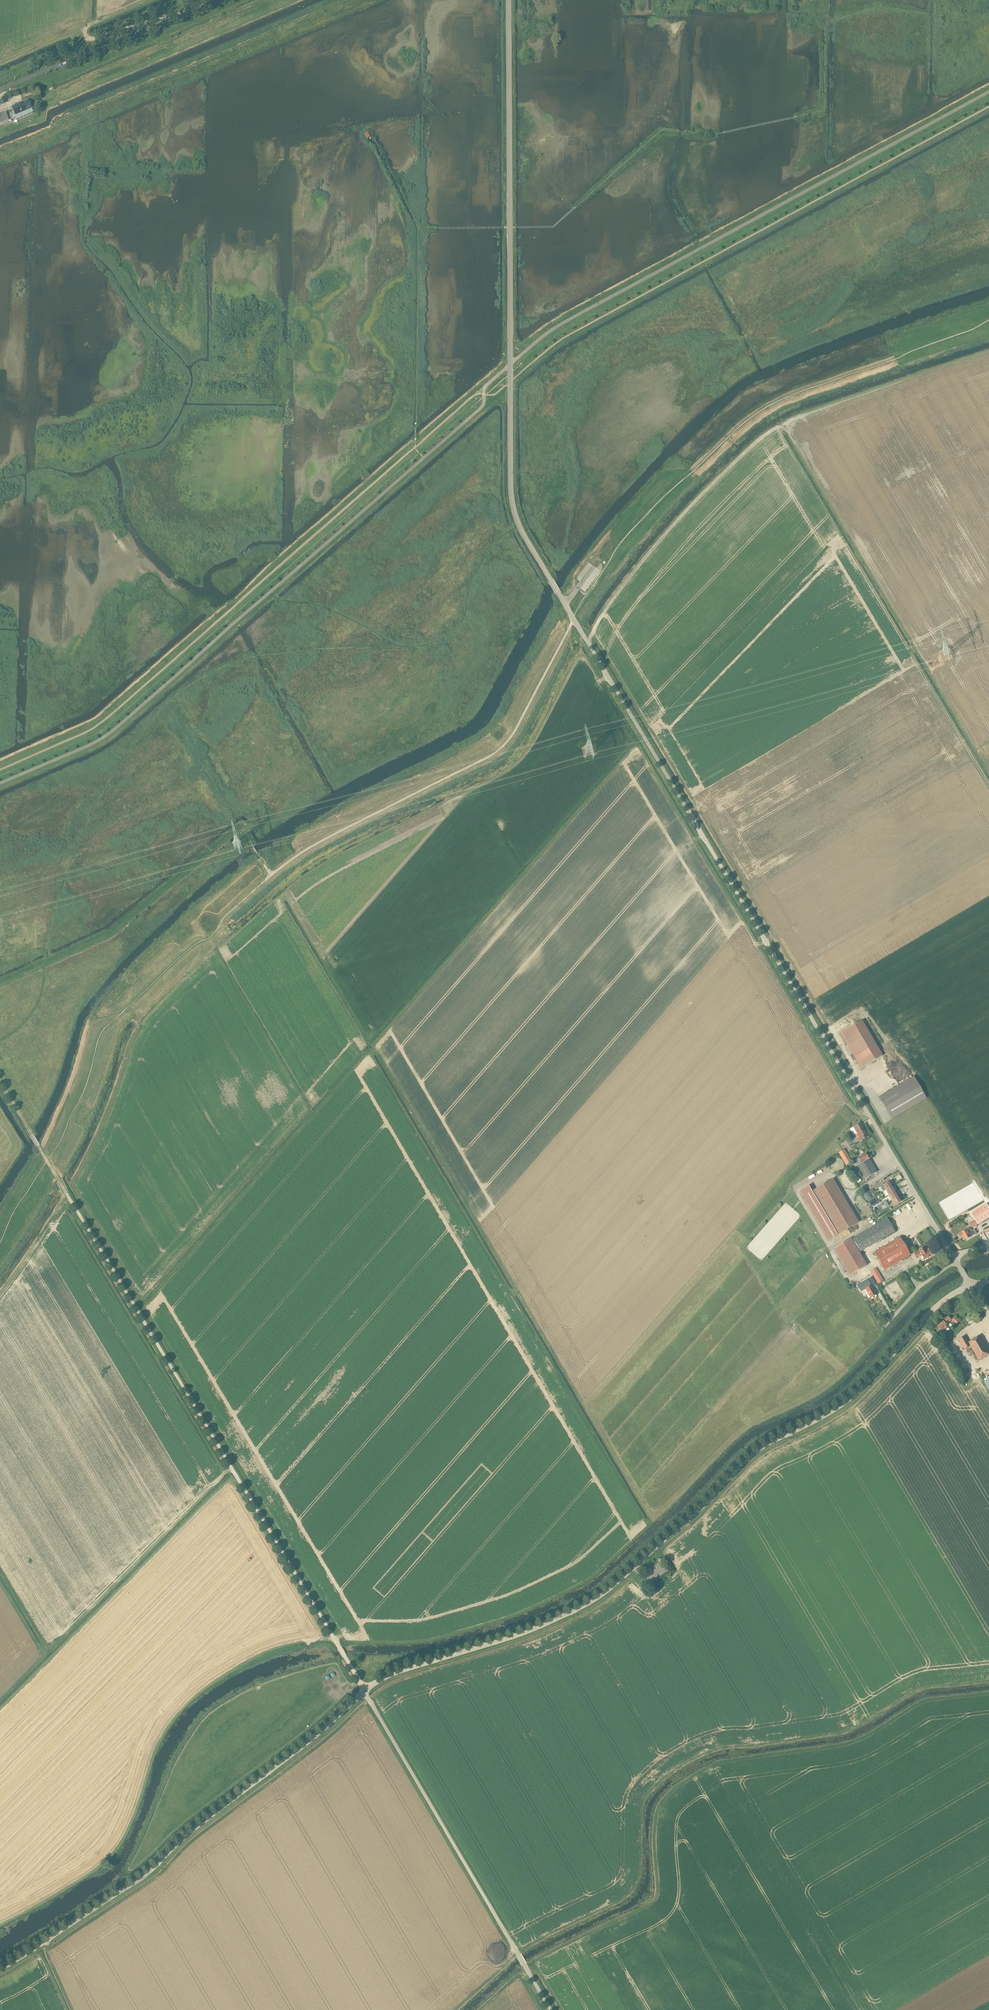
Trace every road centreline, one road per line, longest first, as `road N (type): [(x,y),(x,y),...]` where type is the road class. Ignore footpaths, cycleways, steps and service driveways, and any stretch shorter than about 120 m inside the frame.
road 1 (unclassified): [(971,1286),(516,517),(509,0)]
road 2 (unclassified): [(364,1691),(530,1631),(602,1594),(757,1449),(852,1397),(939,1304),(971,1286)]
road 3 (track): [(364,1691),(0,1084)]
road 4 (unclassified): [(0,1969),(140,1878),(364,1691)]
road 5 (track): [(271,876),(311,847),(499,751),(573,619)]
road 6 (unclassified): [(552,2009),(364,1691)]
road 7 (unclassified): [(0,90),(214,0)]
road 8 (track): [(148,0),(82,27),(82,37),(178,15)]

